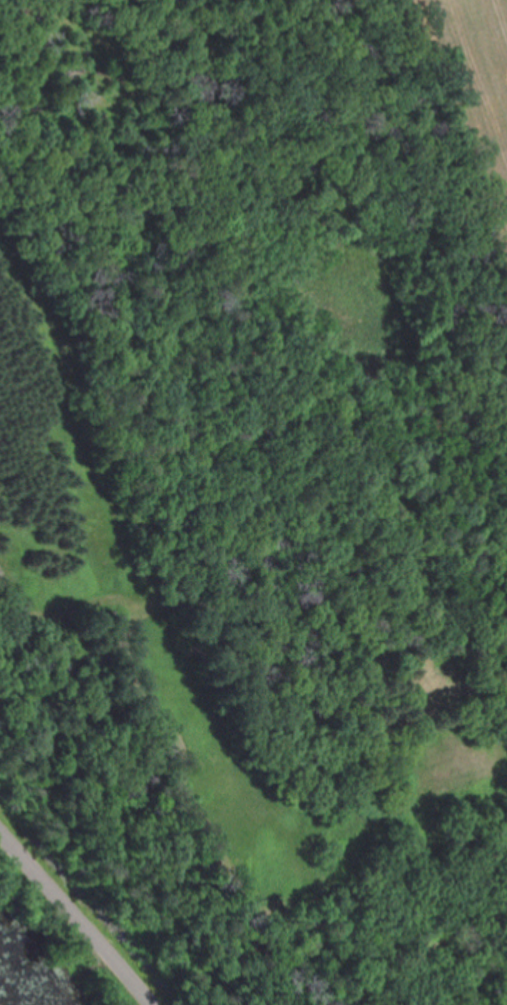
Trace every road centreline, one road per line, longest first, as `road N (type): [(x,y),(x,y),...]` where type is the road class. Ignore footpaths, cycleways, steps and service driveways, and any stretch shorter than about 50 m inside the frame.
road 1 (residential): [(158,1004),(0,828)]

